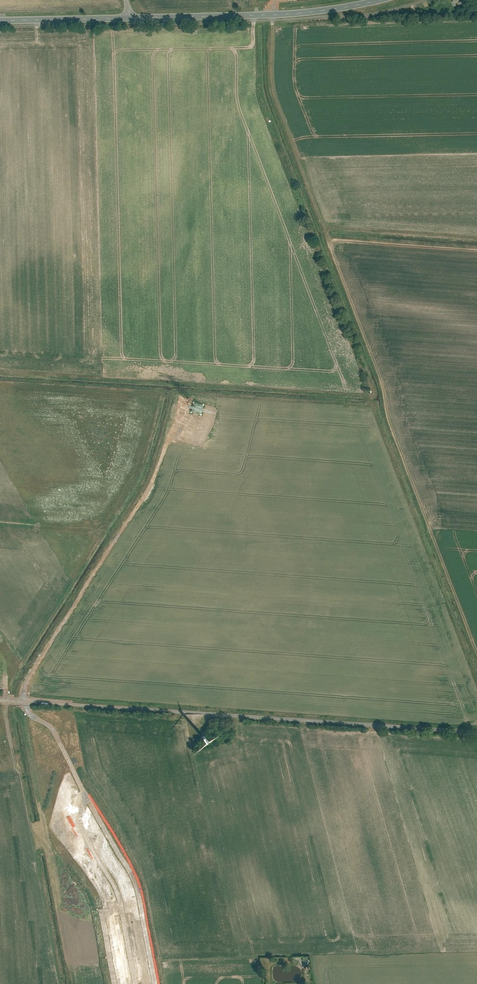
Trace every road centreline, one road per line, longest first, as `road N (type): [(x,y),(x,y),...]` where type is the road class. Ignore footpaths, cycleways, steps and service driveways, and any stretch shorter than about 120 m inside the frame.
road 1 (unclassified): [(476,732),(0,698)]
road 2 (secondary): [(376,0),(278,14),(129,17)]
road 3 (secondary): [(129,17),(0,21)]

